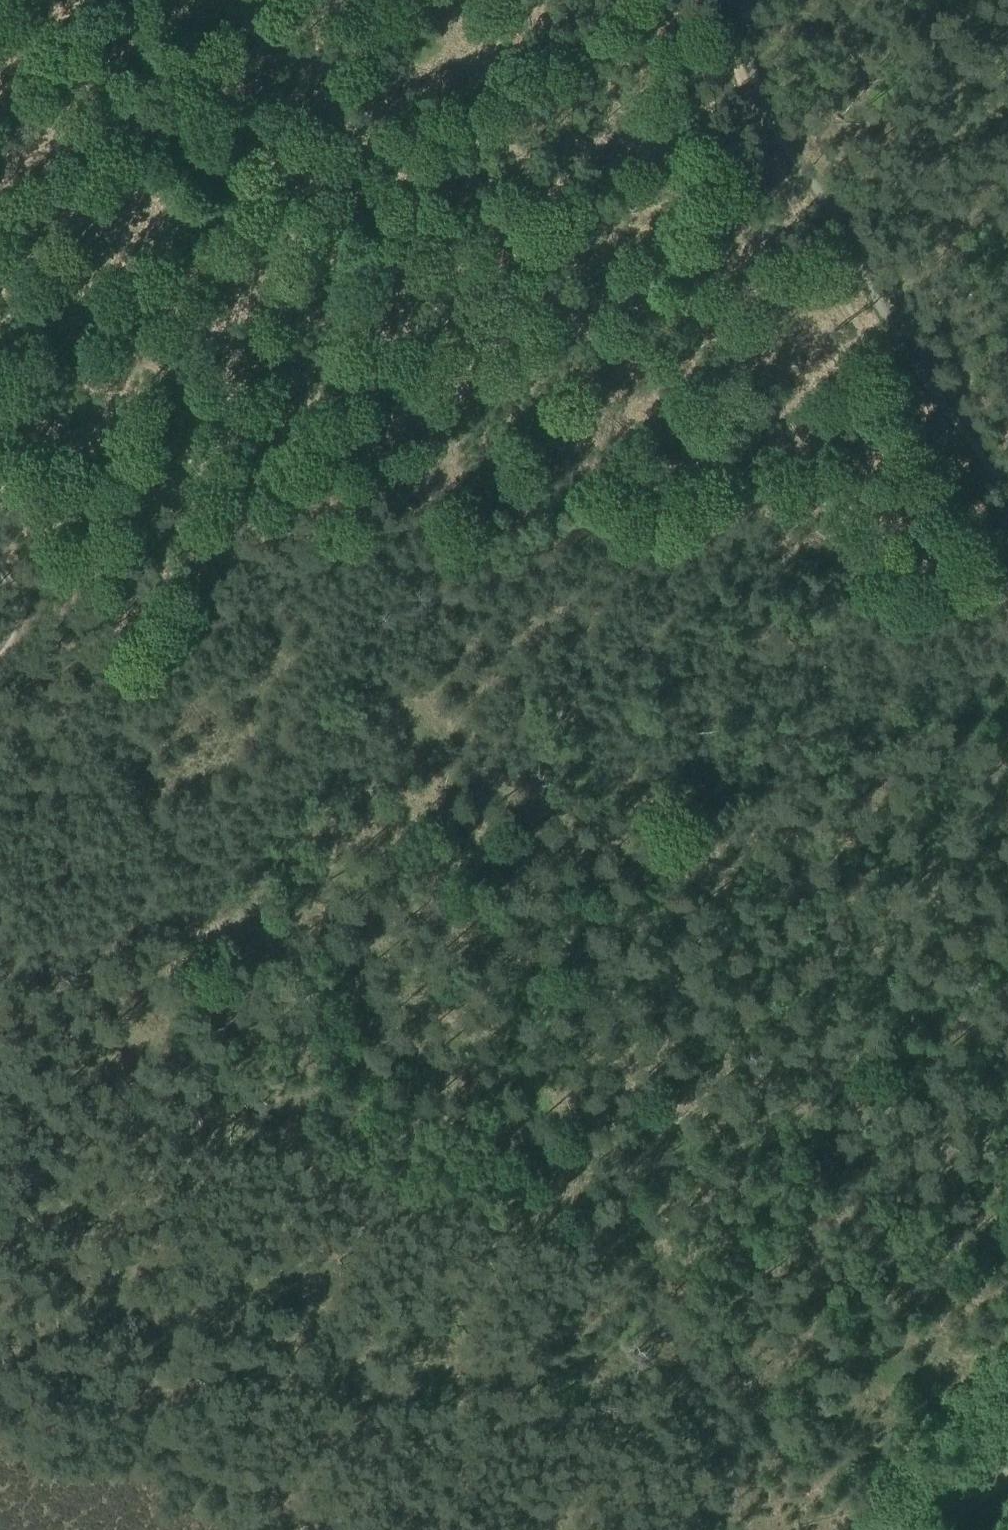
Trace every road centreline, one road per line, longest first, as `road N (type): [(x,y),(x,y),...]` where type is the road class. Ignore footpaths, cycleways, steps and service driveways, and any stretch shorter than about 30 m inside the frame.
road 1 (track): [(1007,615),(817,228),(755,146),(697,0)]

